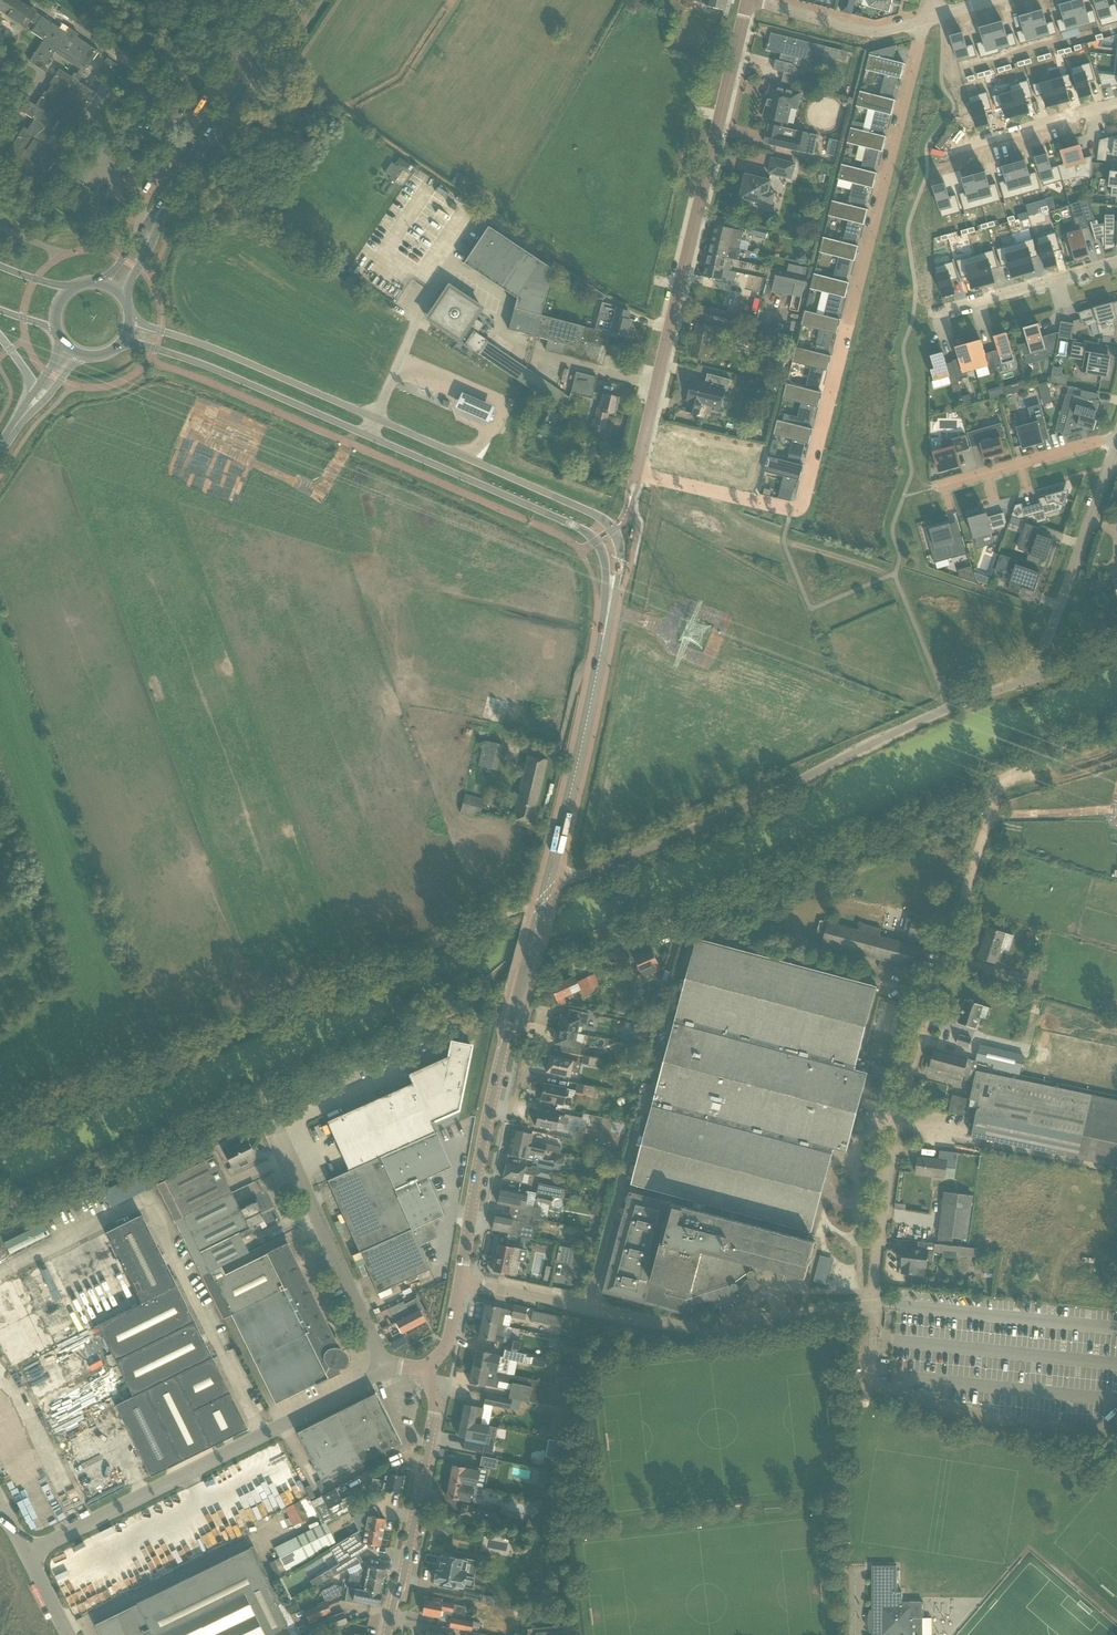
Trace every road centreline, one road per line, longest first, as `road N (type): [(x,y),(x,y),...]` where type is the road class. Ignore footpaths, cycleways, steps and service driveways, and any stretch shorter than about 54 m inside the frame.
road 1 (residential): [(926,20),(800,513),(636,475),(749,0)]
road 2 (unclassified): [(609,602),(620,550),(613,530),(593,513),(130,320)]
road 3 (unclassified): [(124,341),(203,365),(580,529),(604,557),(609,602)]
road 4 (unclassified): [(869,1301),(892,1119),(997,784)]
road 5 (unclassified): [(544,895),(948,708),(1032,678)]
road 6 (unclassified): [(869,1301),(694,1328),(461,1281)]
road 7 (unclassified): [(29,1555),(386,1374)]
road 8 (residential): [(461,1281),(526,965)]
road 9 (unclassified): [(609,602),(544,895)]
road 10 (unclassified): [(275,0),(146,198),(138,238)]
road 11 (unclassified): [(386,1374),(271,1123)]
road 12 (residential): [(387,1634),(434,1417),(426,1368)]
road 13 (residential): [(1116,443),(1032,678)]
road 14 (secondary): [(175,191),(301,0)]
road 15 (residential): [(1116,262),(931,315)]
road 16 (residential): [(1116,437),(934,487)]
road 17 (residential): [(750,0),(877,33),(926,20)]
road 18 (residential): [(1116,104),(950,151)]
road 19 (secondary): [(122,298),(175,191)]

